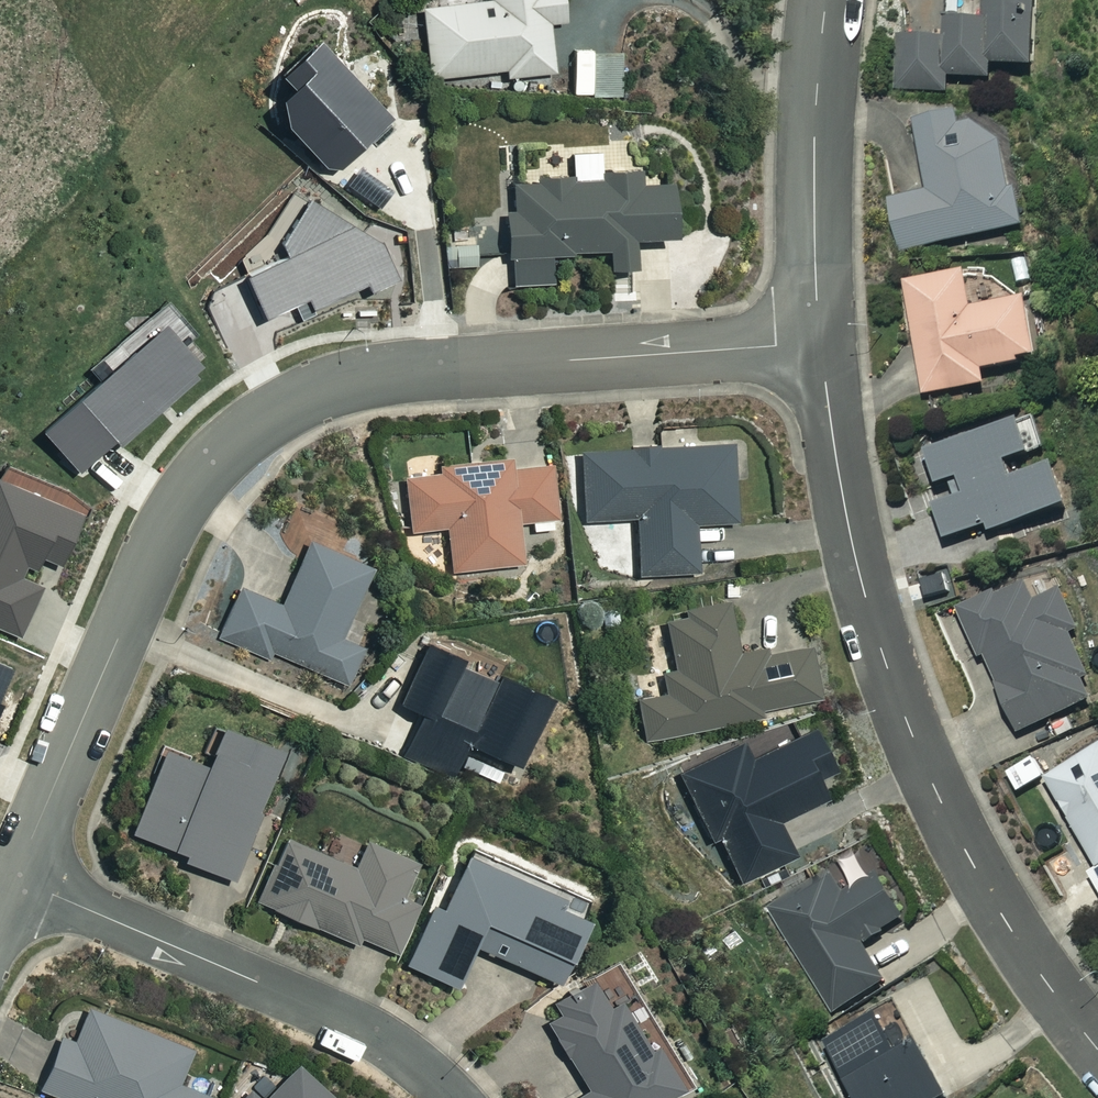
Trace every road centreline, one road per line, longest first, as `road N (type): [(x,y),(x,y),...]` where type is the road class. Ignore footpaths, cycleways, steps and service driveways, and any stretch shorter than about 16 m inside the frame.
road 1 (residential): [(819,345),(387,373),(288,400),(246,428),(211,458),(158,538),(15,879)]
road 2 (residential): [(1097,1044),(977,875),(931,785),(852,544),(819,345)]
road 3 (residential): [(15,879),(359,1022),(425,1063),(456,1097)]
road 4 (residential): [(819,345),(814,105),(827,0)]

